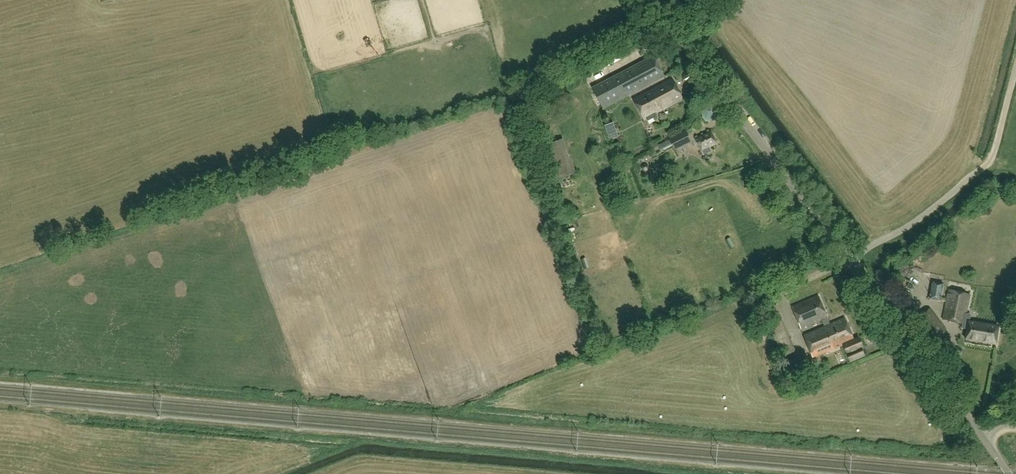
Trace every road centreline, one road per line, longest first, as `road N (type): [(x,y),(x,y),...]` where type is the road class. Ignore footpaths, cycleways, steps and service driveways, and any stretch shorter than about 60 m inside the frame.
road 1 (unclassified): [(984,438),(644,0)]
road 2 (track): [(1015,71),(993,159),(903,230),(847,261)]

